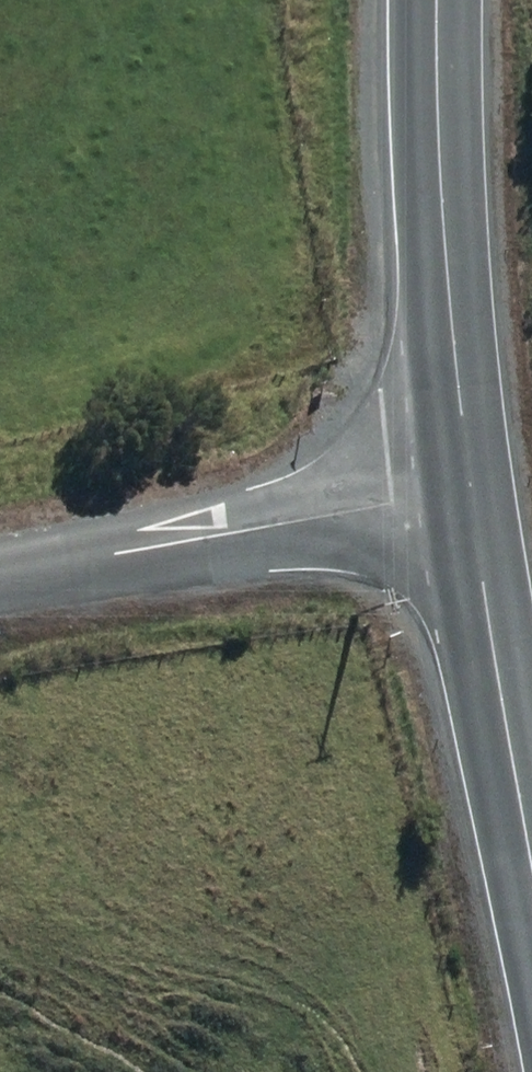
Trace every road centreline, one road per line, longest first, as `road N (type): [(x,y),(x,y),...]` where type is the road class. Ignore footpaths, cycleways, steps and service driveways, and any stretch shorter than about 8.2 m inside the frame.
road 1 (secondary): [(471,496),(436,0)]
road 2 (residential): [(0,578),(471,496)]
road 3 (secondary): [(531,845),(471,496)]

